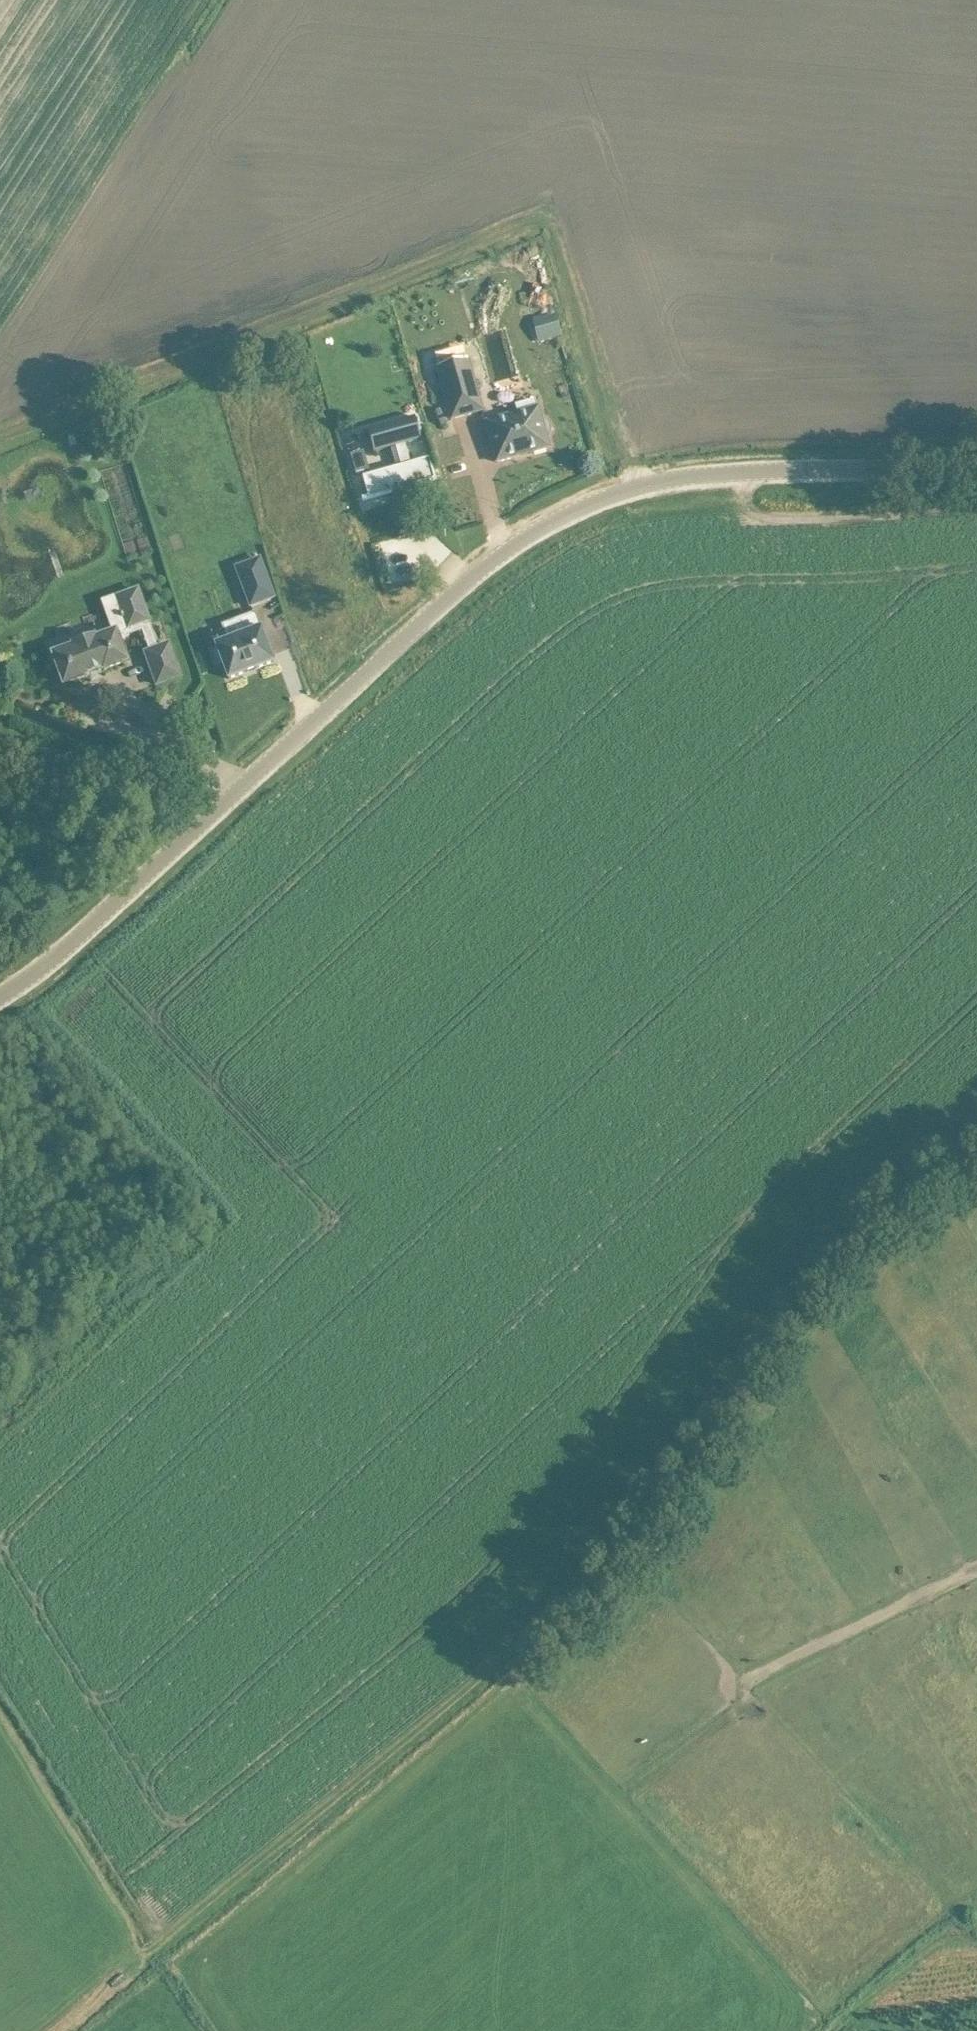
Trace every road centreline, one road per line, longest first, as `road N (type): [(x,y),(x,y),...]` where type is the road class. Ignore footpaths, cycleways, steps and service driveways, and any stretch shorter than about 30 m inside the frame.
road 1 (unclassified): [(0,1003),(41,974),(491,567),(547,530),(605,503),(684,483),(976,472)]
road 2 (track): [(610,1587),(775,1348),(858,1247),(901,1202),(976,1170)]

